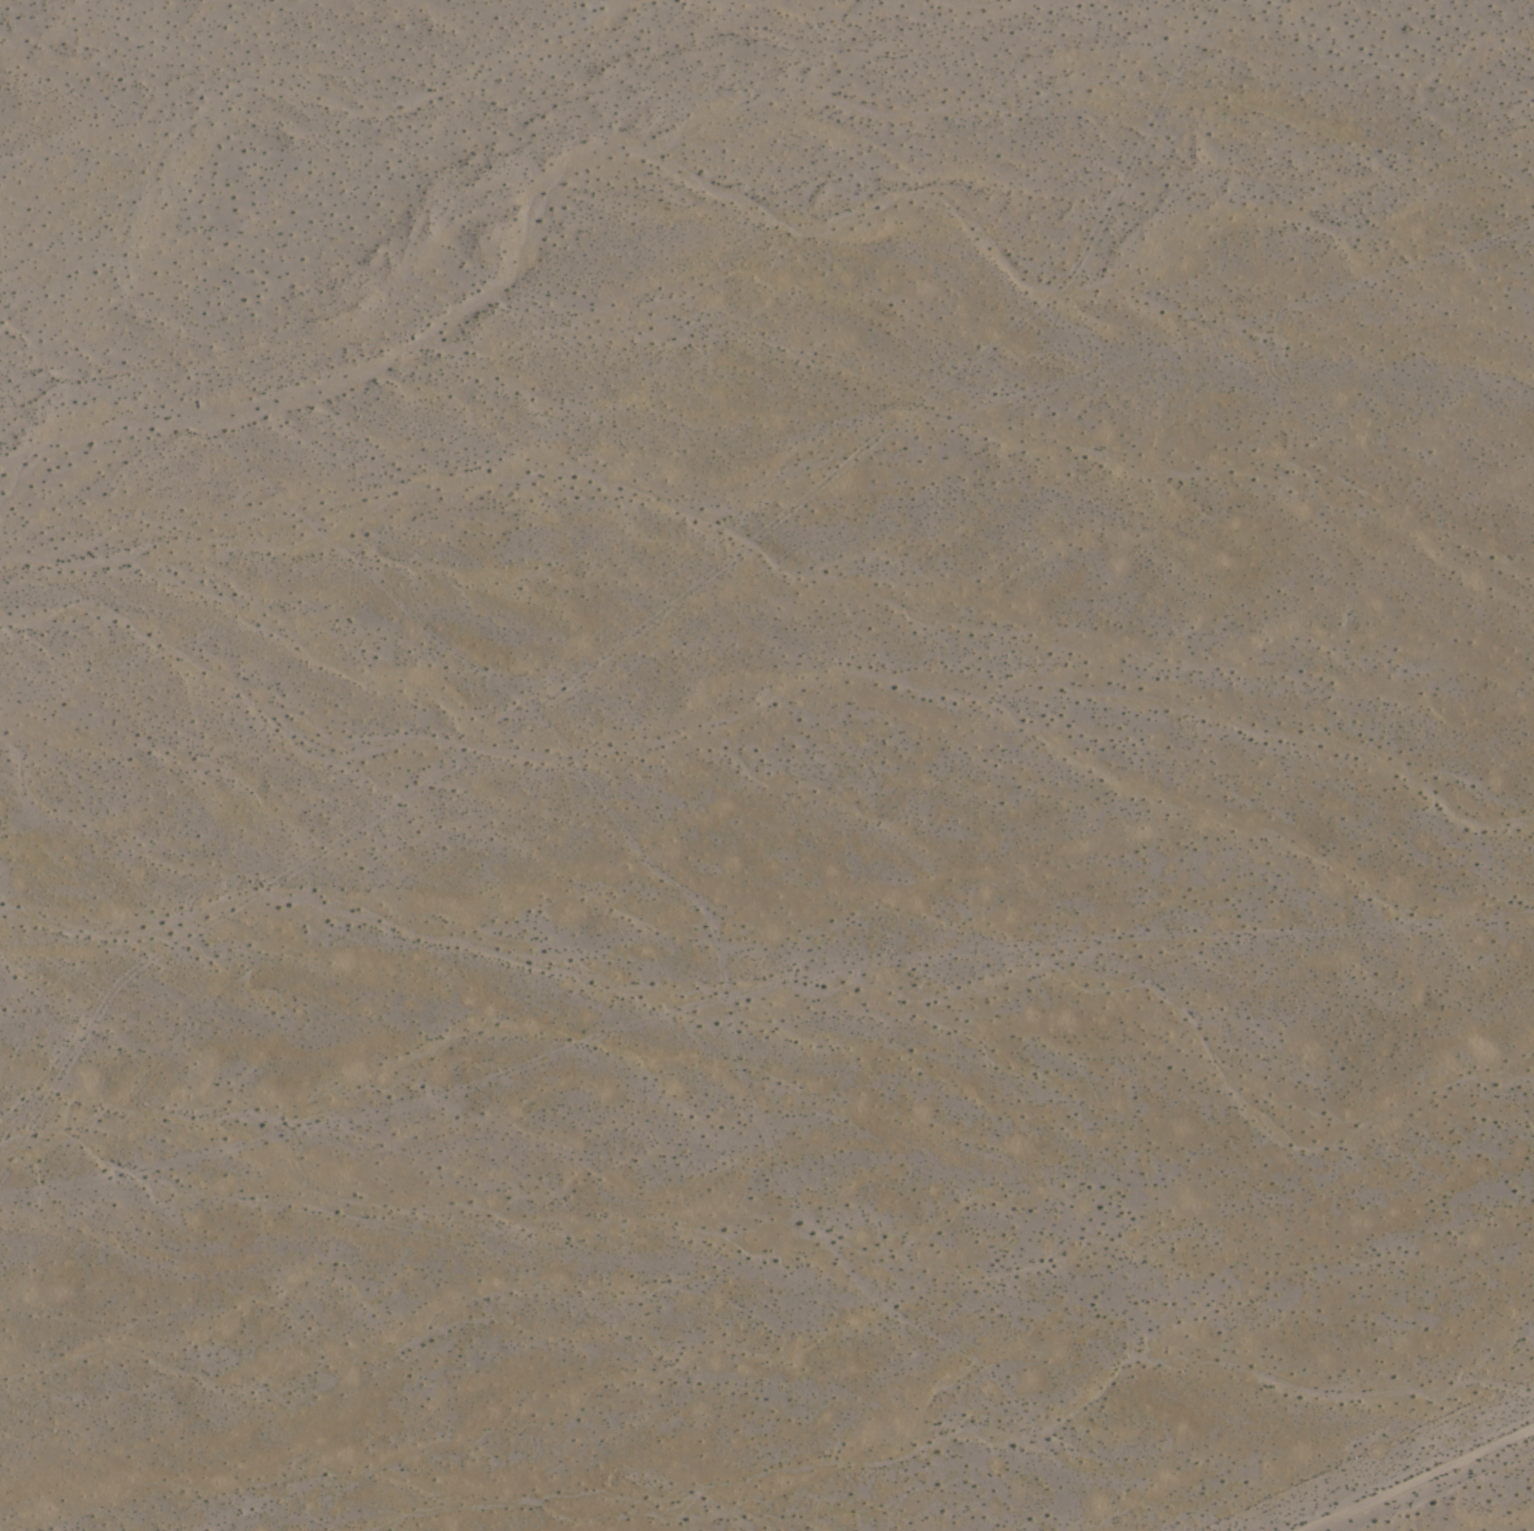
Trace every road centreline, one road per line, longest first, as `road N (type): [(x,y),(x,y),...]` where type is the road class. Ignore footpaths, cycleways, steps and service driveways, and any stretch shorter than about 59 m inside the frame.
road 1 (track): [(1370,1530),(1533,1458)]

